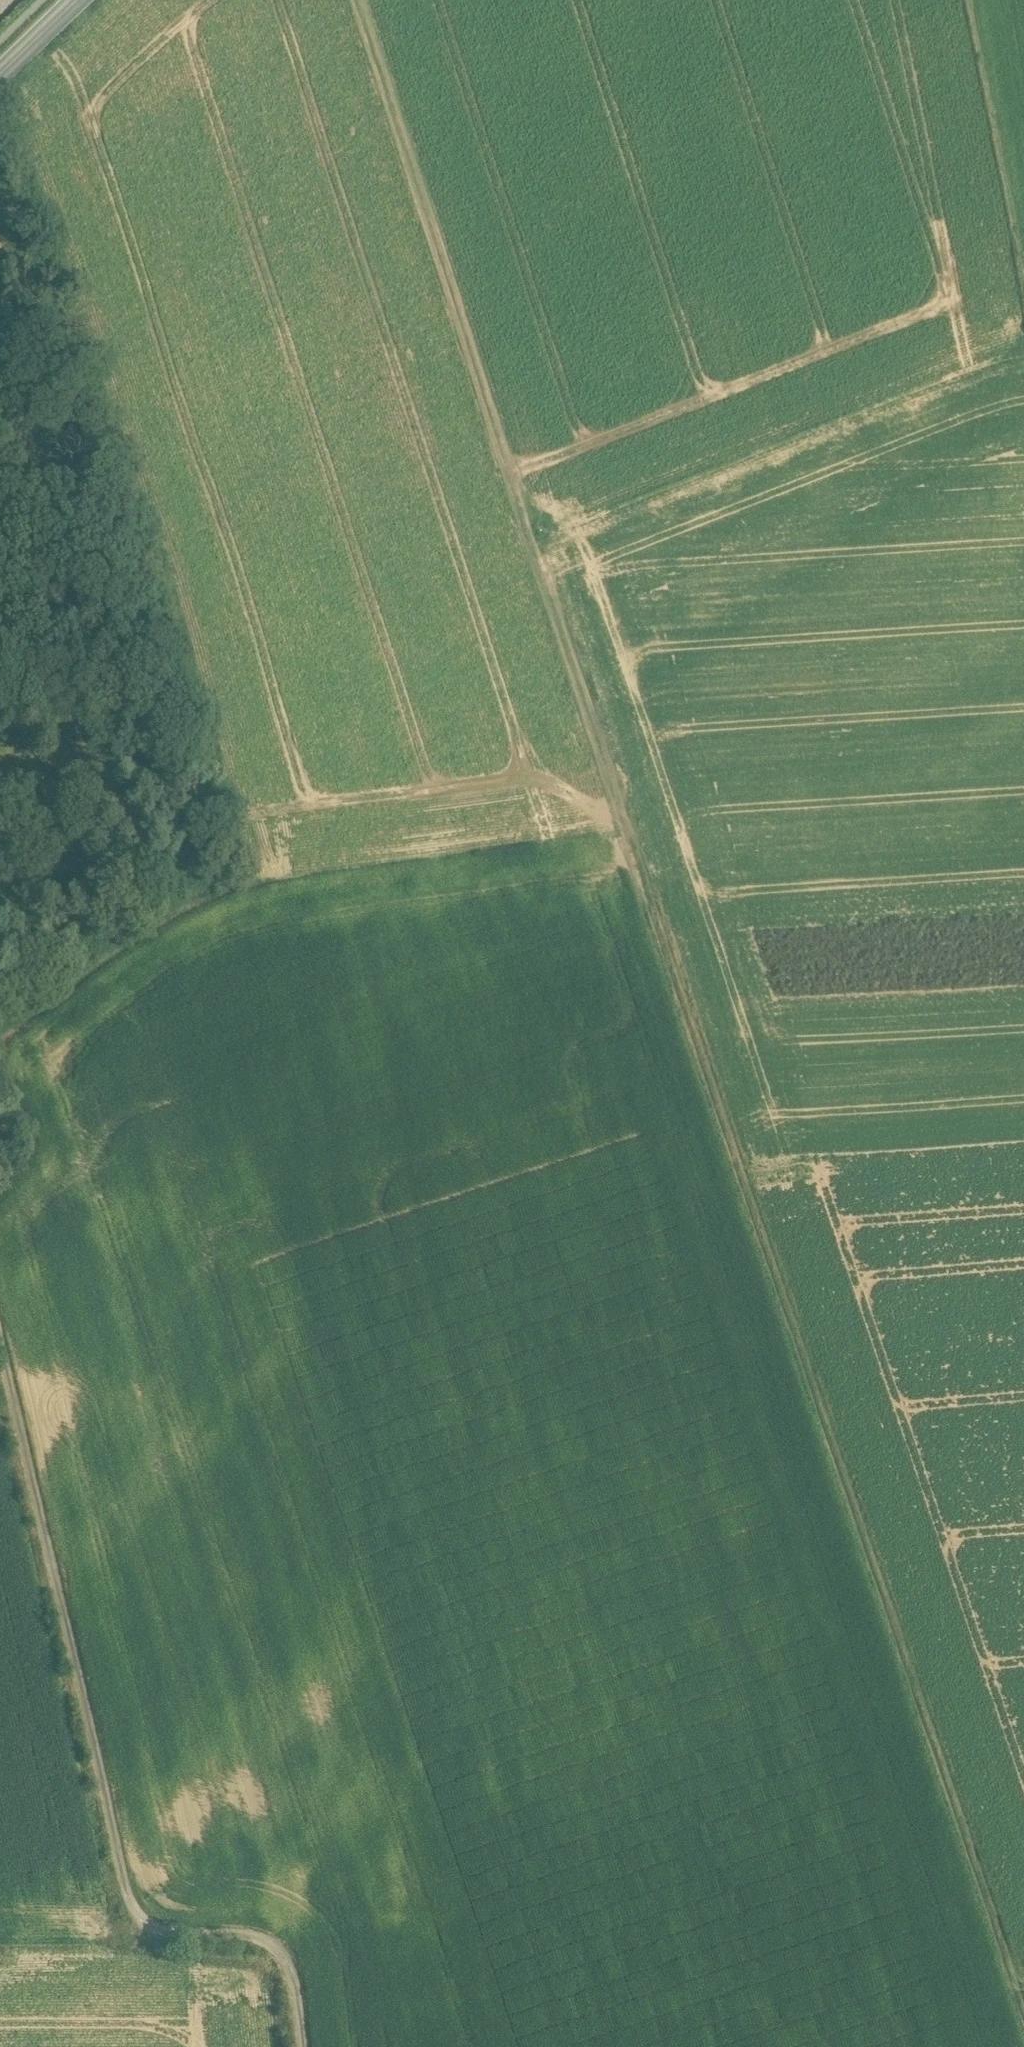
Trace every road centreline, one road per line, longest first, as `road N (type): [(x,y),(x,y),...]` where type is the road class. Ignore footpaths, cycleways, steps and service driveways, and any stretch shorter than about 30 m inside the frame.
road 1 (track): [(1023,2007),(357,0)]
road 2 (track): [(304,2046),(293,1959),(255,1940),(156,1931),(140,1909),(0,1318)]

